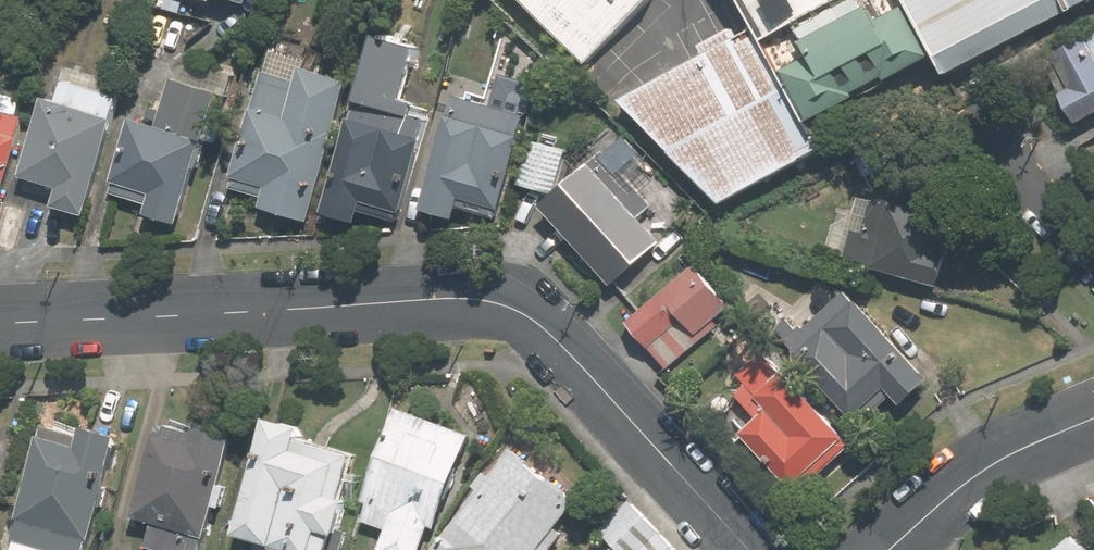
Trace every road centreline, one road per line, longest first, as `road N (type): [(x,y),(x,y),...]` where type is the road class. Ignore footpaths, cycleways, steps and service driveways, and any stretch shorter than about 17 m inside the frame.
road 1 (residential): [(0,322),(504,304),(575,360),(749,549)]
road 2 (residential): [(889,549),(973,475),(1093,417)]
road 3 (residential): [(1001,156),(1093,256)]

